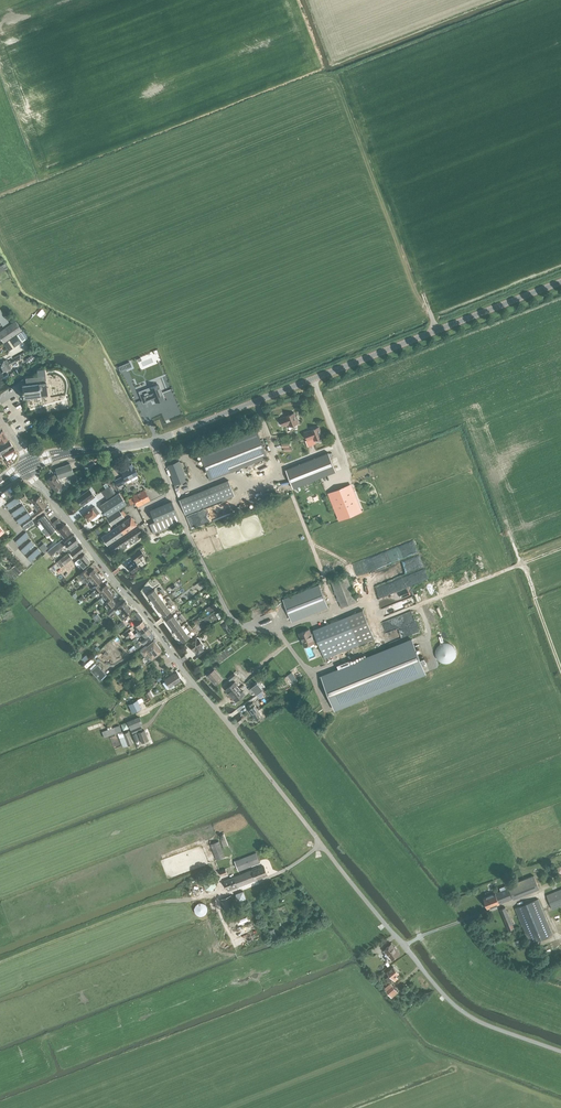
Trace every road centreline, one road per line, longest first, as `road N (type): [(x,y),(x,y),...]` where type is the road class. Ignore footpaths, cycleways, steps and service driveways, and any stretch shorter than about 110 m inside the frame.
road 1 (tertiary): [(29,465),(152,442),(560,282)]
road 2 (residential): [(321,844),(29,465)]
road 3 (unclassified): [(560,1052),(456,1006),(321,844)]
road 4 (track): [(373,624),(521,564),(560,670)]
road 5 (track): [(0,964),(151,904),(228,894)]
road 6 (track): [(290,489),(337,612)]

